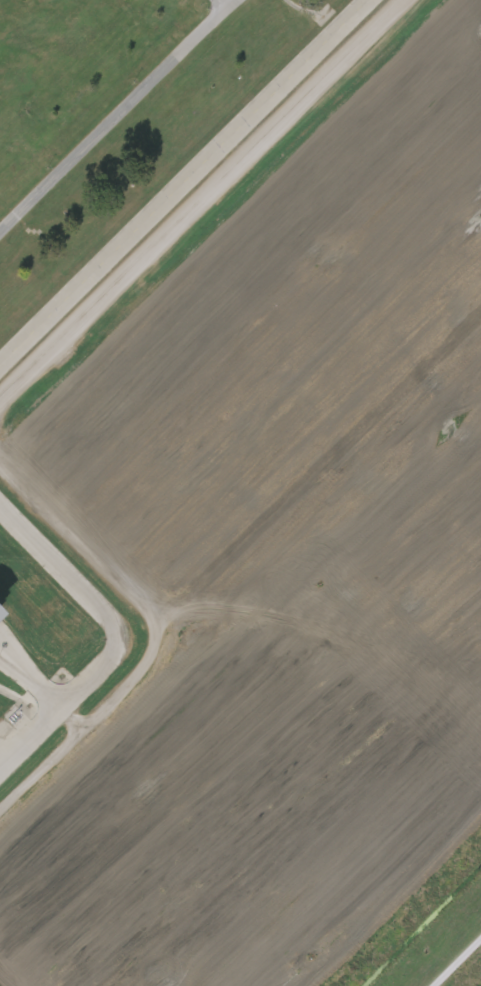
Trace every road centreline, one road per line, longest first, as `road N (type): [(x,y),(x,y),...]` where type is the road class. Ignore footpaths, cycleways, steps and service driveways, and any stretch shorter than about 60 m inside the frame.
road 1 (residential): [(252,0),(0,237)]

